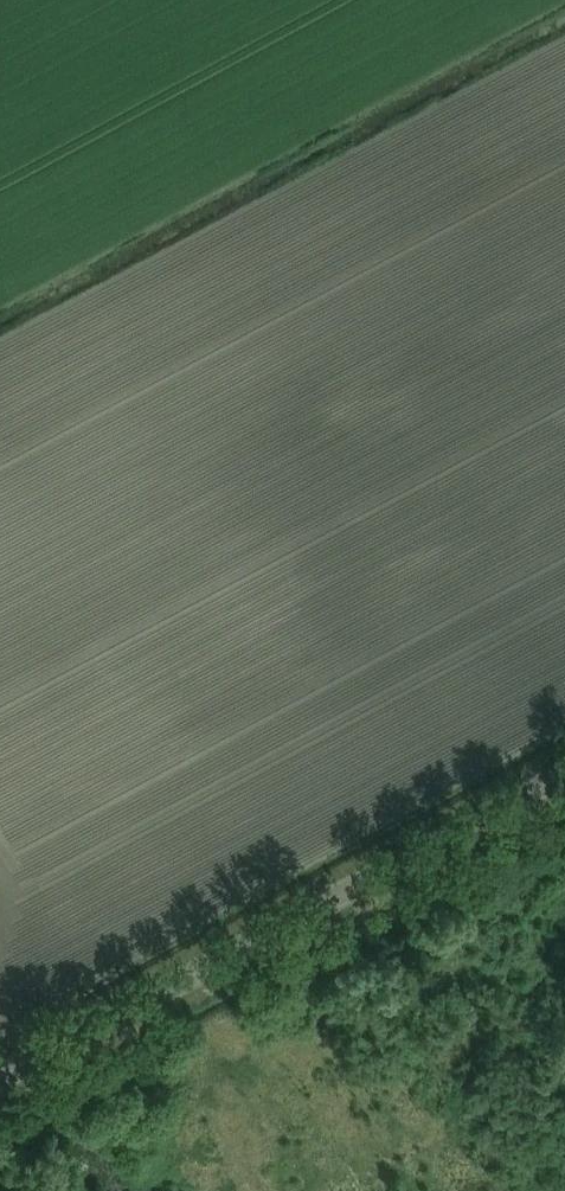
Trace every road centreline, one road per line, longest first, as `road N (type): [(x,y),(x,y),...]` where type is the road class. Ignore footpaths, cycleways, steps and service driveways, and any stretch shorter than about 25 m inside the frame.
road 1 (unclassified): [(0,1080),(564,774)]

